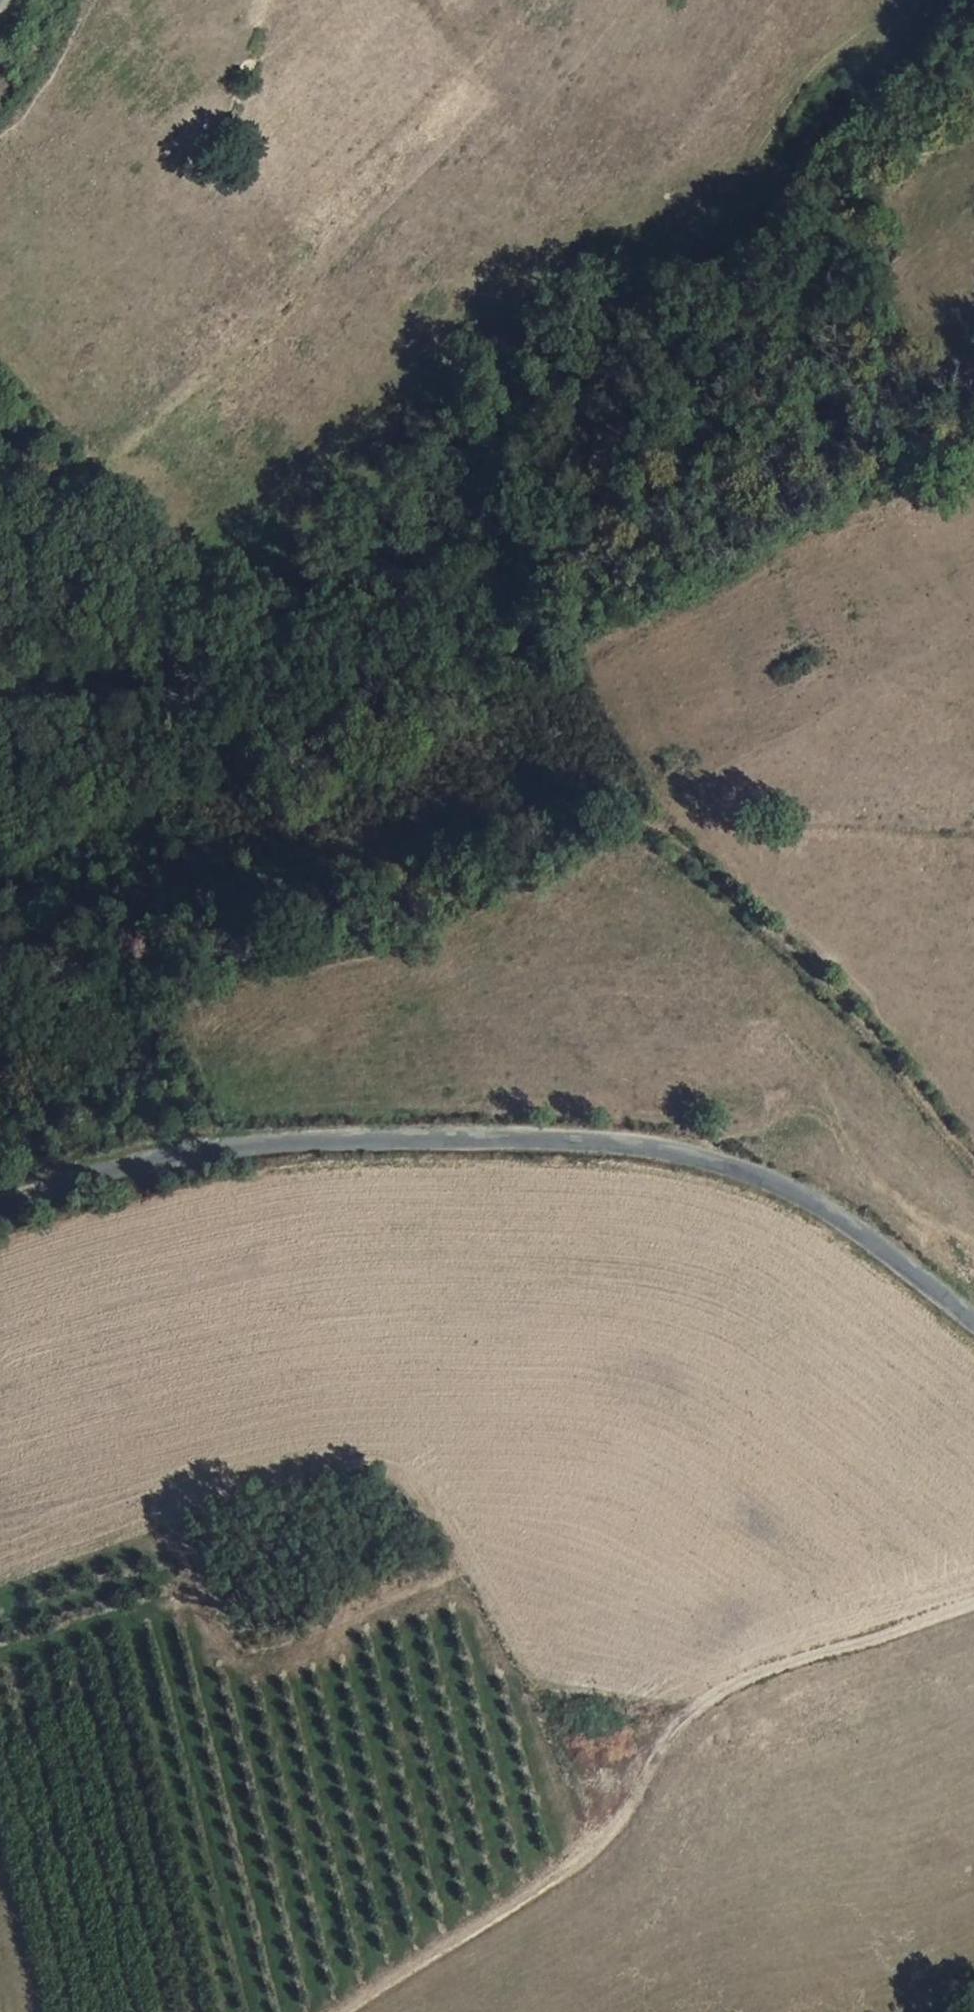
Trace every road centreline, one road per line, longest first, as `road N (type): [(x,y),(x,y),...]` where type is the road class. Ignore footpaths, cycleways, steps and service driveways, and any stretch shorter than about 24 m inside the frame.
road 1 (tertiary): [(0,1215),(96,1179),(273,1147),(547,1146),(749,1176),(824,1211),(973,1326)]
road 2 (track): [(973,1607),(732,1685),(697,1715),(618,1837),(544,1903),(363,2011)]

